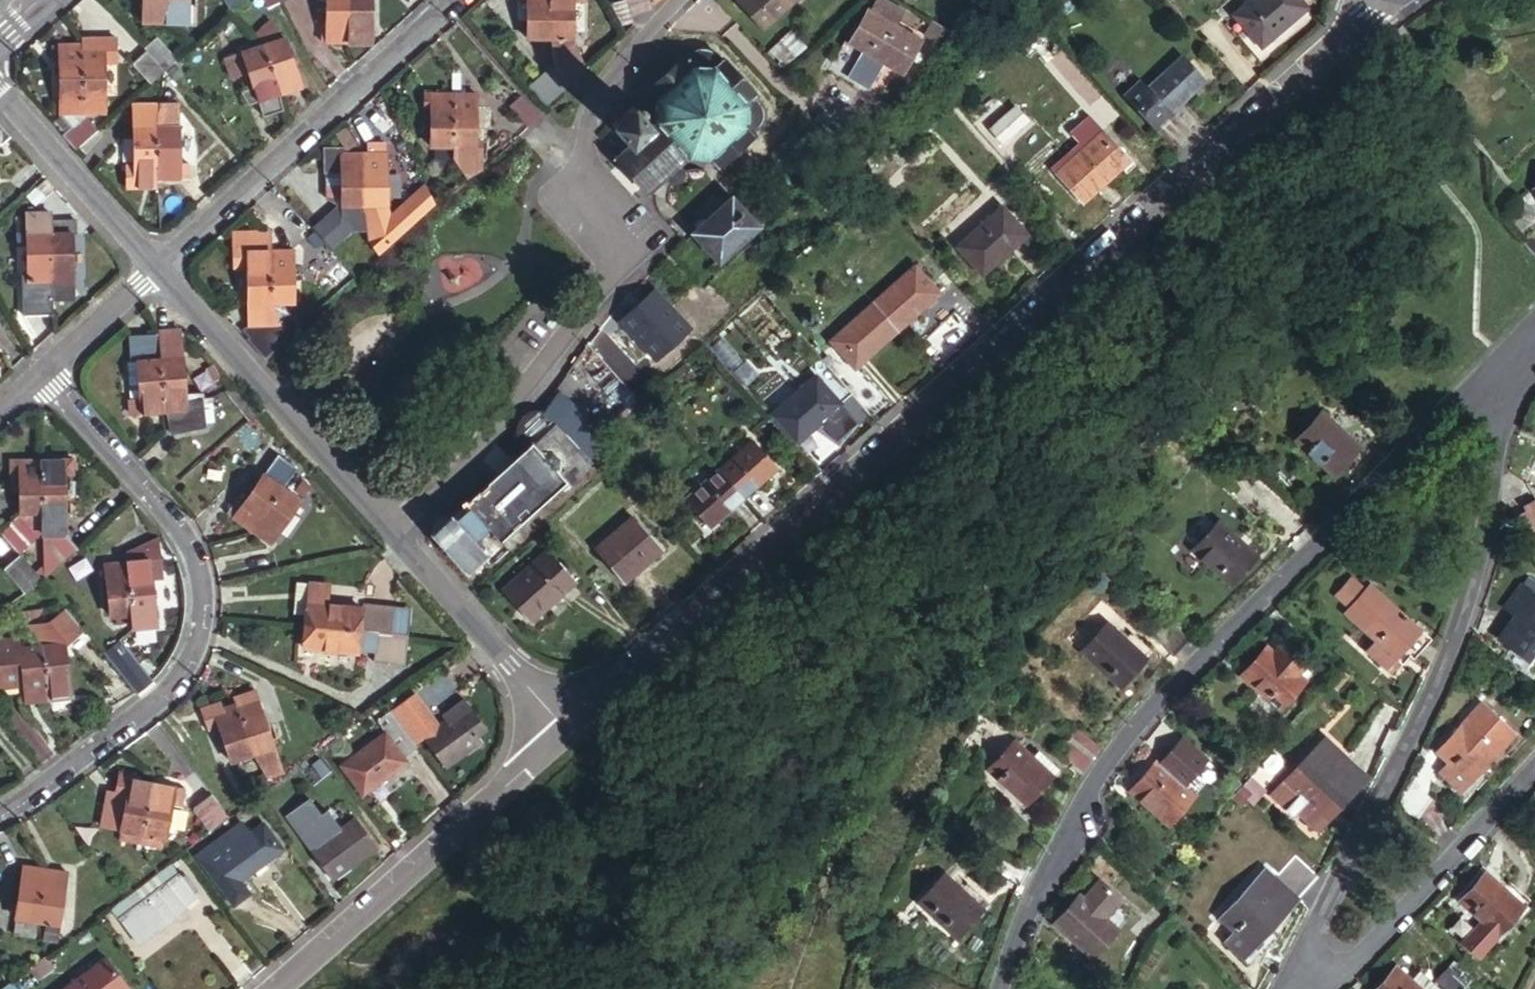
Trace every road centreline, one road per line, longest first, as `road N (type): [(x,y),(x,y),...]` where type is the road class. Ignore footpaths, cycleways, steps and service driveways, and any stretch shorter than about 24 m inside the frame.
road 1 (residential): [(1381,0),(1374,16),(569,730)]
road 2 (residential): [(1001,988),(1028,905),(1077,815),(1172,687),(1526,345)]
road 3 (residential): [(1287,988),(1419,723),(1461,612),(1526,345)]
road 4 (residential): [(394,531),(482,440),(624,258),(569,178),(601,69),(675,0)]
road 5 (residential): [(0,814),(169,687),(201,630),(202,584),(192,546),(45,373)]
road 6 (residential): [(148,266),(444,0)]
road 7 (residential): [(569,730),(273,988)]
road 8 (residential): [(394,531),(148,266)]
road 9 (residential): [(1304,988),(1359,962),(1534,773)]
road 10 (residential): [(569,730),(394,531)]
road 11 (residential): [(148,266),(0,100)]
road 12 (residential): [(45,373),(148,266)]

